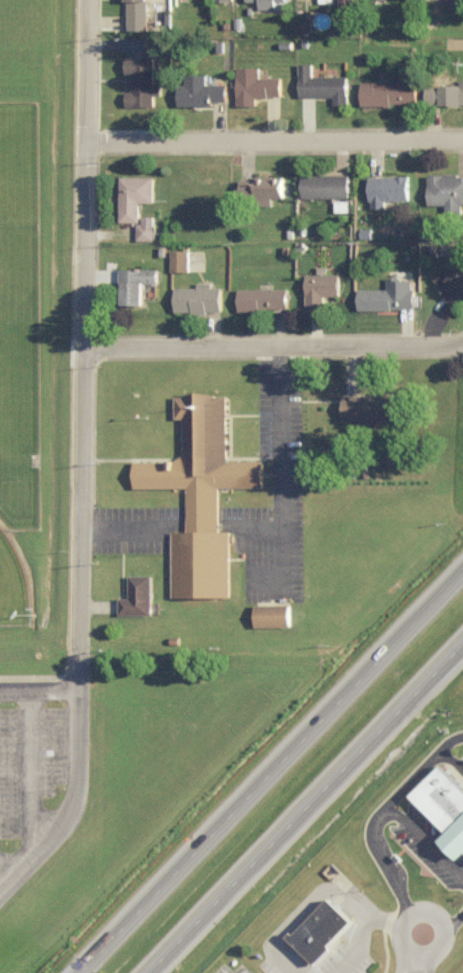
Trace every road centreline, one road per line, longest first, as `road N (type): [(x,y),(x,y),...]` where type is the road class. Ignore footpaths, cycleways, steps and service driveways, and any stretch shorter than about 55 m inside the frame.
road 1 (residential): [(0,894),(87,797),(93,338)]
road 2 (motorway): [(462,549),(70,972)]
road 3 (motorway): [(131,972),(462,613)]
road 4 (residential): [(93,338),(462,338)]
road 5 (residential): [(462,135),(95,136)]
road 6 (residential): [(98,0),(93,338)]

